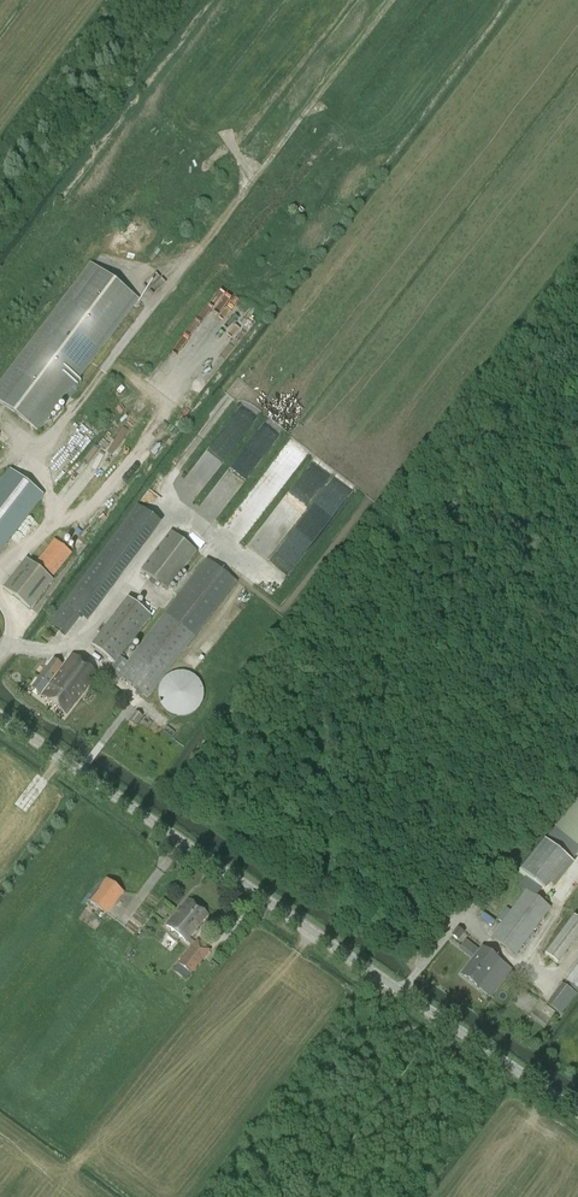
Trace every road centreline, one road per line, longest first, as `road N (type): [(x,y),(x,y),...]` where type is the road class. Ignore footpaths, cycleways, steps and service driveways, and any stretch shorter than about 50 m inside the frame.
road 1 (track): [(392,0),(43,451)]
road 2 (tertiary): [(402,993),(0,715)]
road 3 (tertiary): [(577,1112),(402,993)]
road 4 (track): [(577,762),(472,900)]

